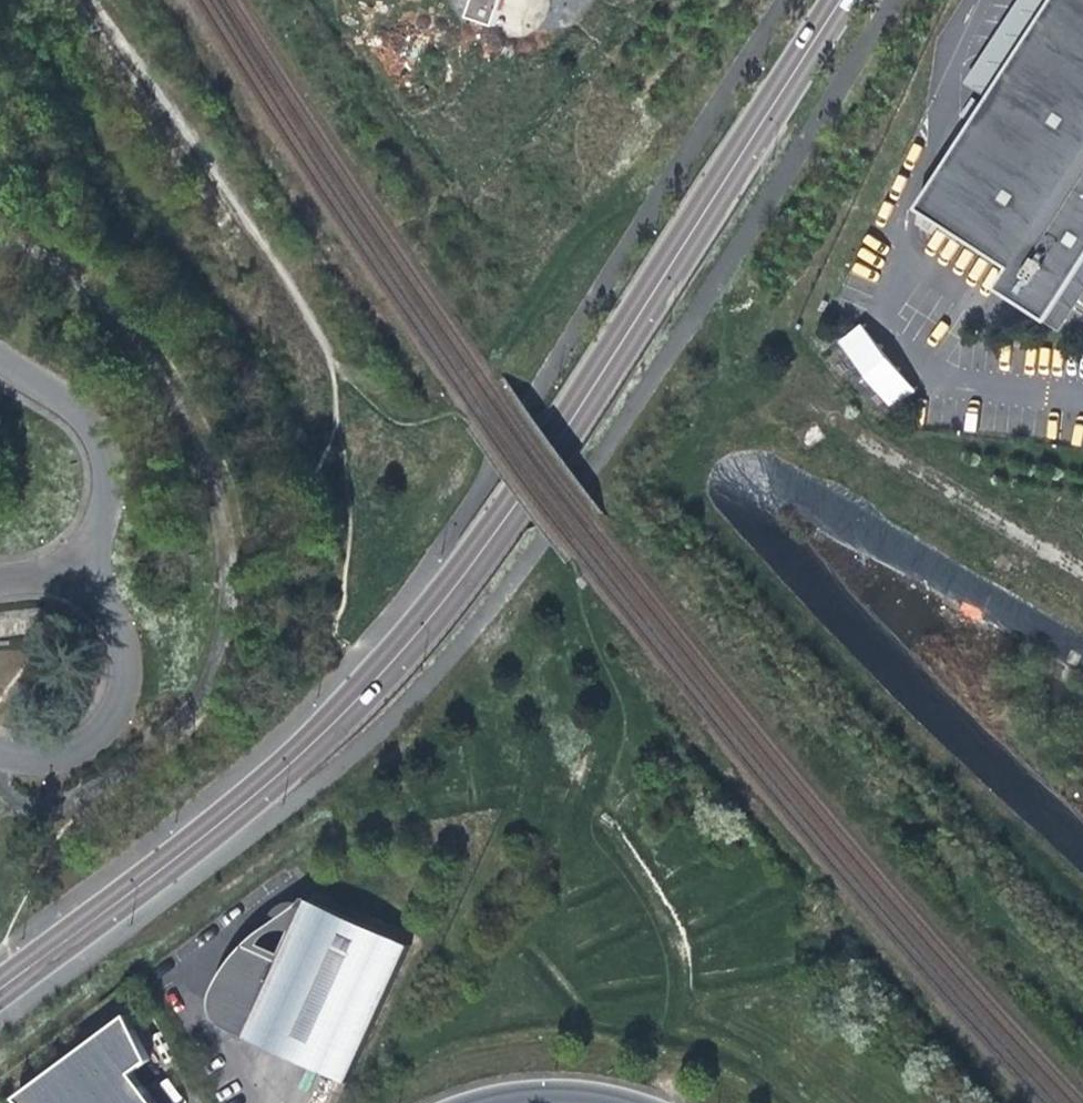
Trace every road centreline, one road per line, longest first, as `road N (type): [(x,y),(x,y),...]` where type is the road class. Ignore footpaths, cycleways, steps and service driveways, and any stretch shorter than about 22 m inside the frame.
road 1 (tertiary): [(0,985),(223,818),(338,715),(456,581),(837,0)]
road 2 (track): [(338,374),(288,273),(99,0)]
road 3 (track): [(472,293),(318,0)]
road 4 (tertiary): [(458,1102),(507,1091),(591,1093),(618,1102)]

